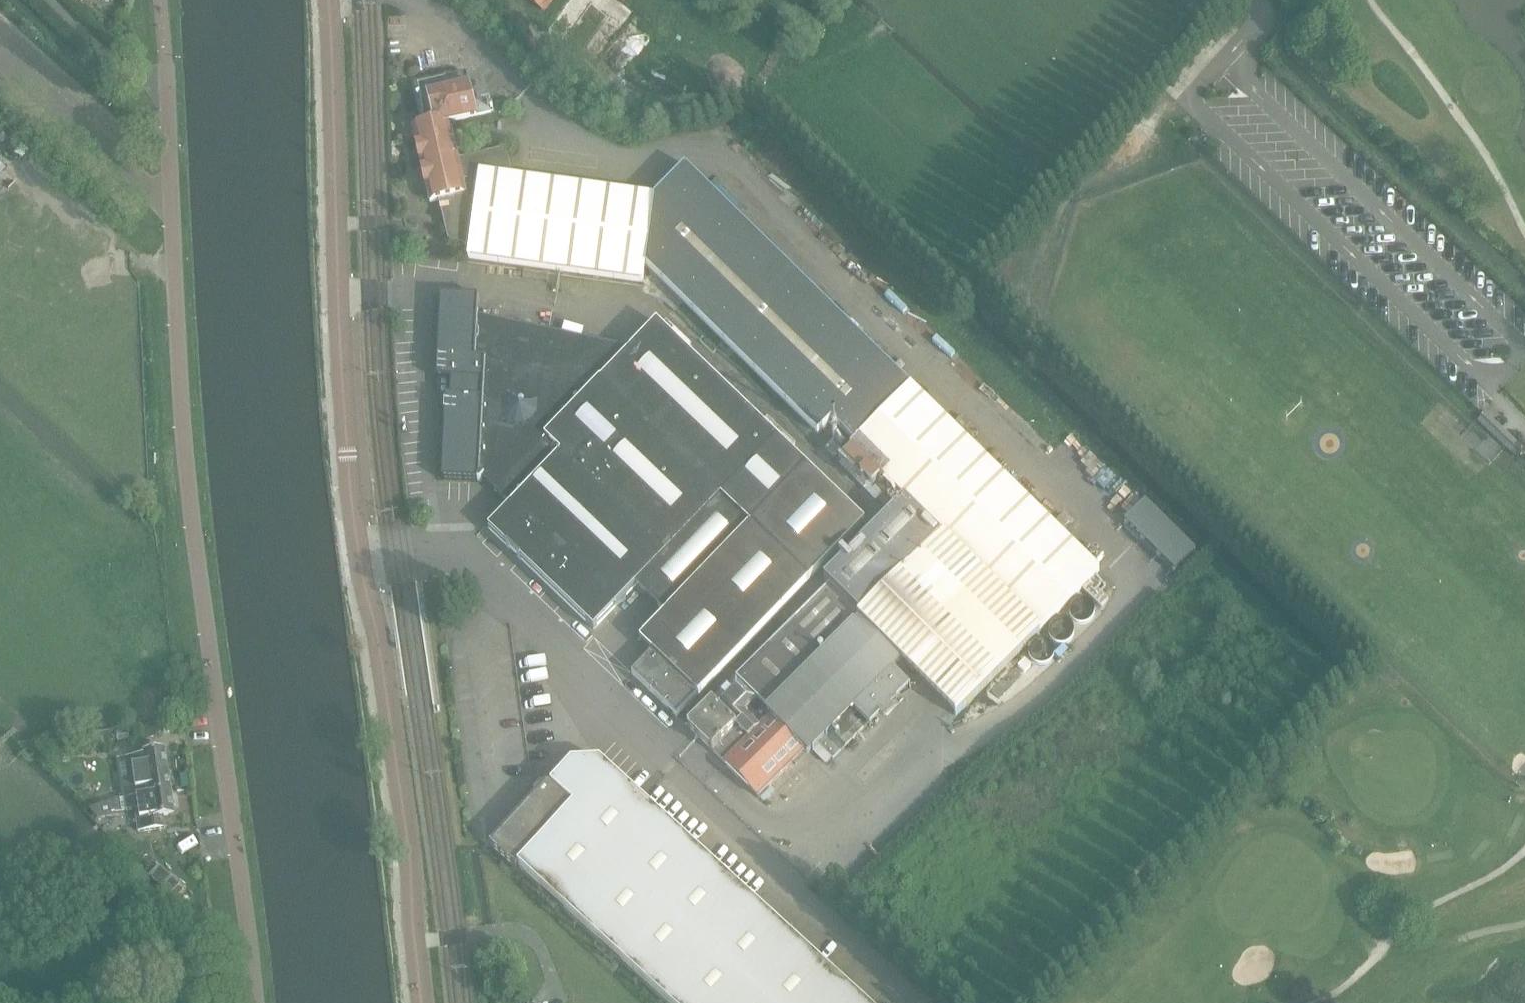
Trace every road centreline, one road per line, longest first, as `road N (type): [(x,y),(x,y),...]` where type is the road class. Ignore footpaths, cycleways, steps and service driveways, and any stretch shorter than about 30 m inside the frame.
road 1 (unclassified): [(420,1002),(408,851),(348,455),(328,0)]
road 2 (unclassified): [(254,1002),(185,447),(164,81)]

